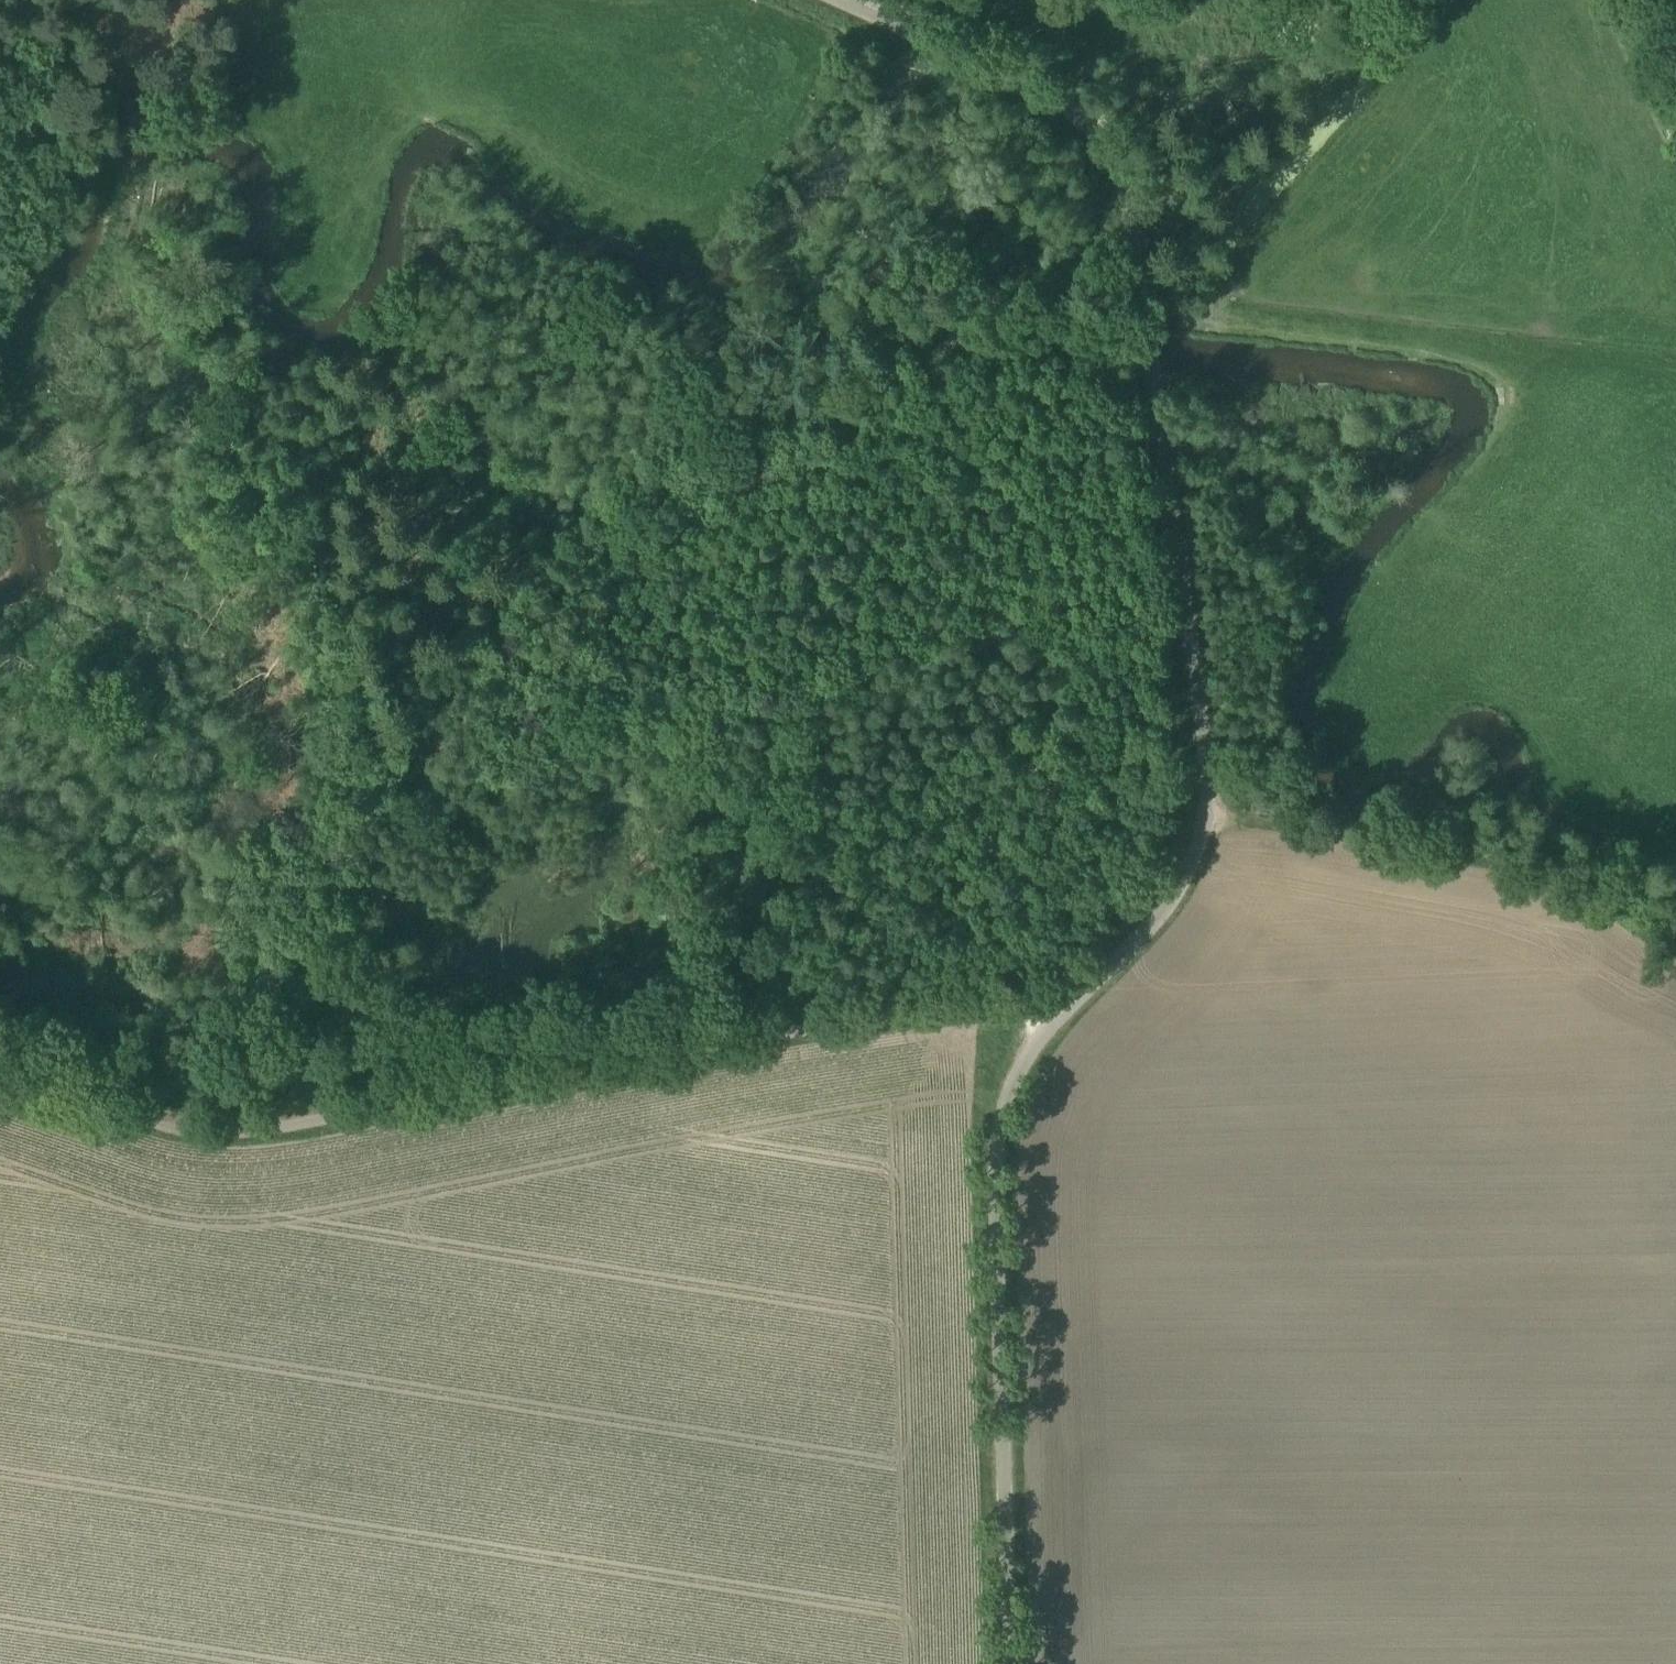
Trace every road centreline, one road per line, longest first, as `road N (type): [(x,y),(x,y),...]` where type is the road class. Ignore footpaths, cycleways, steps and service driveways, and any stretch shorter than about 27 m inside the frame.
road 1 (unclassified): [(1011,1663),(998,1146),(1004,1114),(1041,1033),(1173,901),(1209,813),(1208,761),(1144,313),(1106,153),(1063,117),(835,0)]
road 2 (track): [(0,1071),(166,1126),(230,1134),(882,1021),(1075,1000)]

